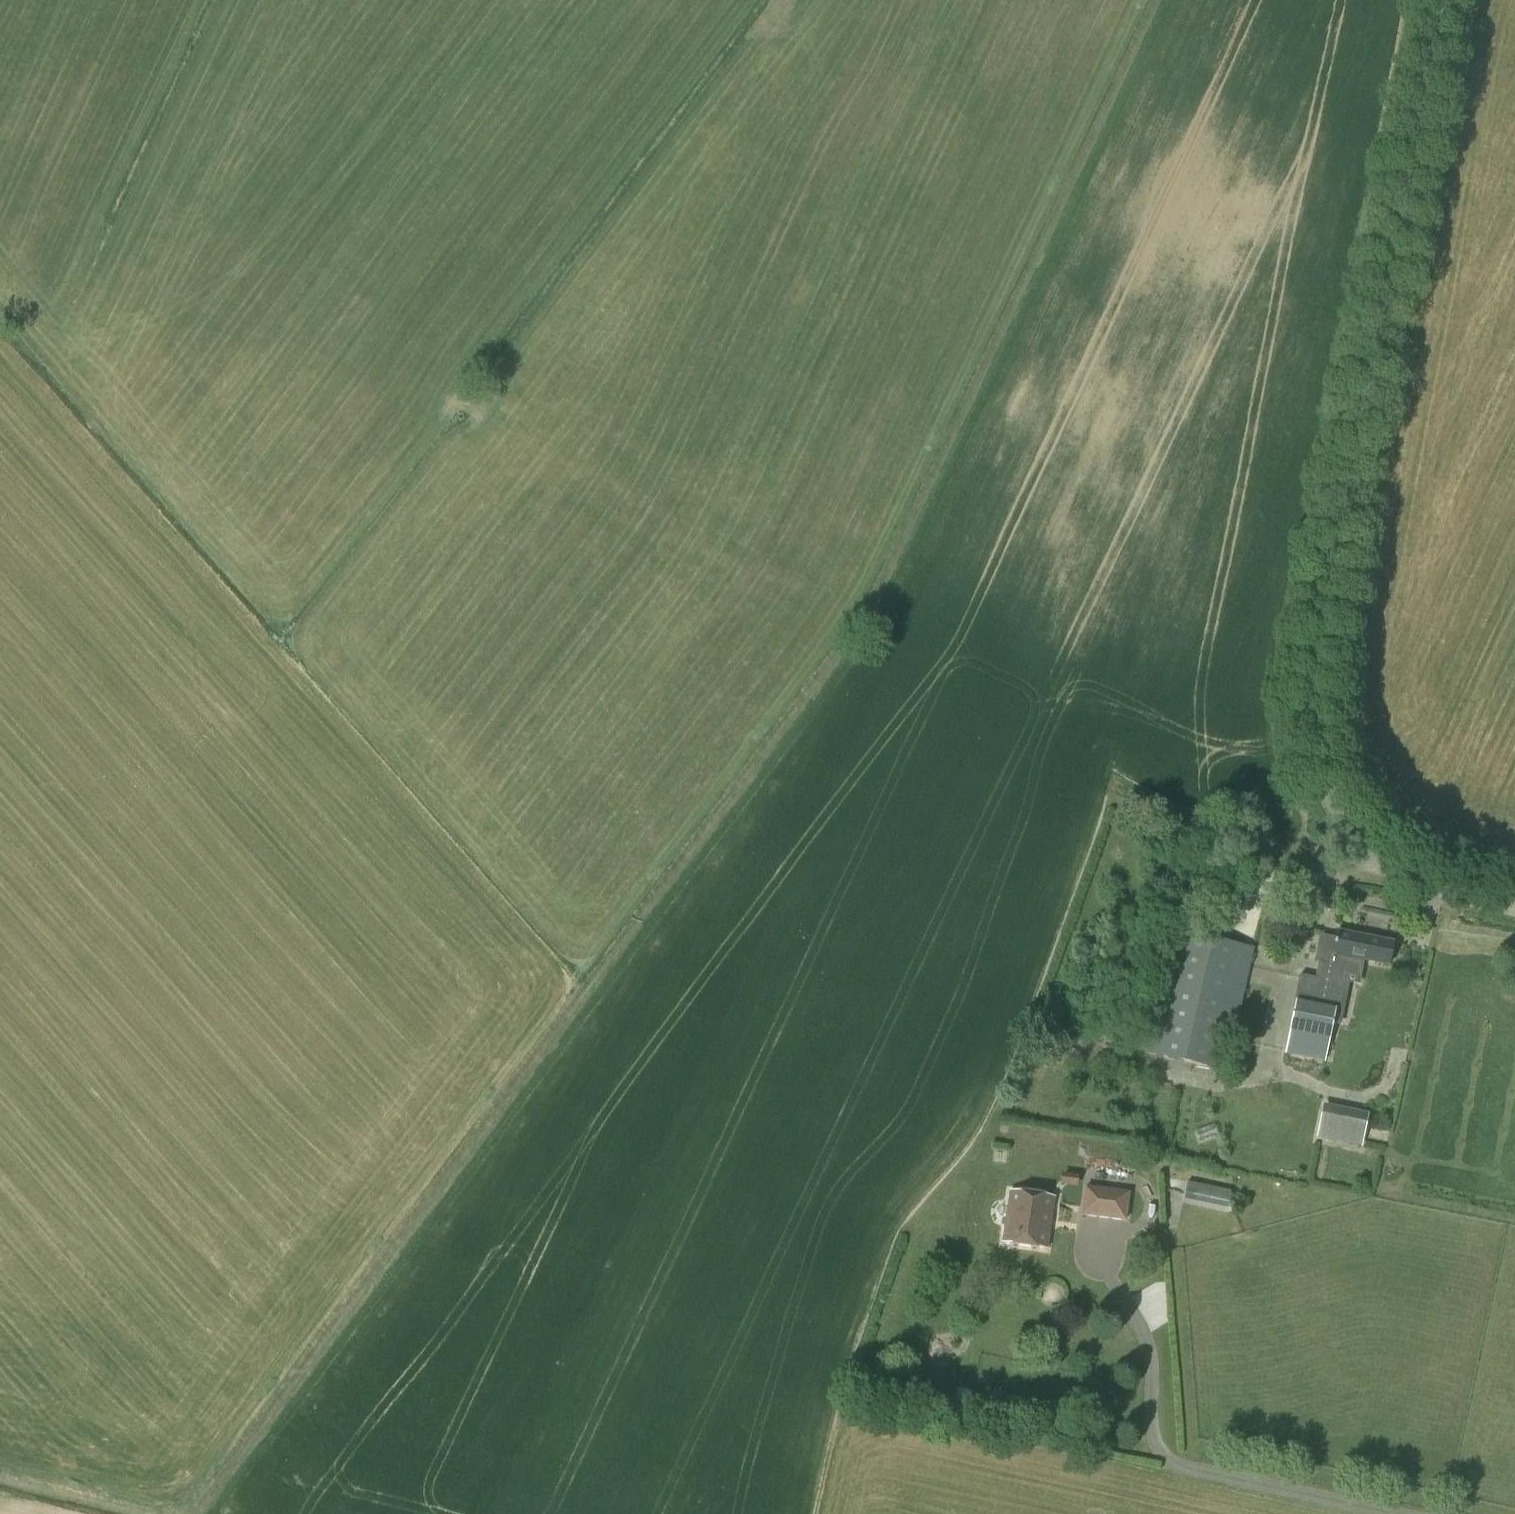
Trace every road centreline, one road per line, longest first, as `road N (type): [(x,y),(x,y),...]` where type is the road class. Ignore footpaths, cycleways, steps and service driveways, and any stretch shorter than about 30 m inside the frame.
road 1 (unclassified): [(1514,910),(1432,893),(1363,852),(1320,795),(1310,726),(1313,657),(1443,0)]

